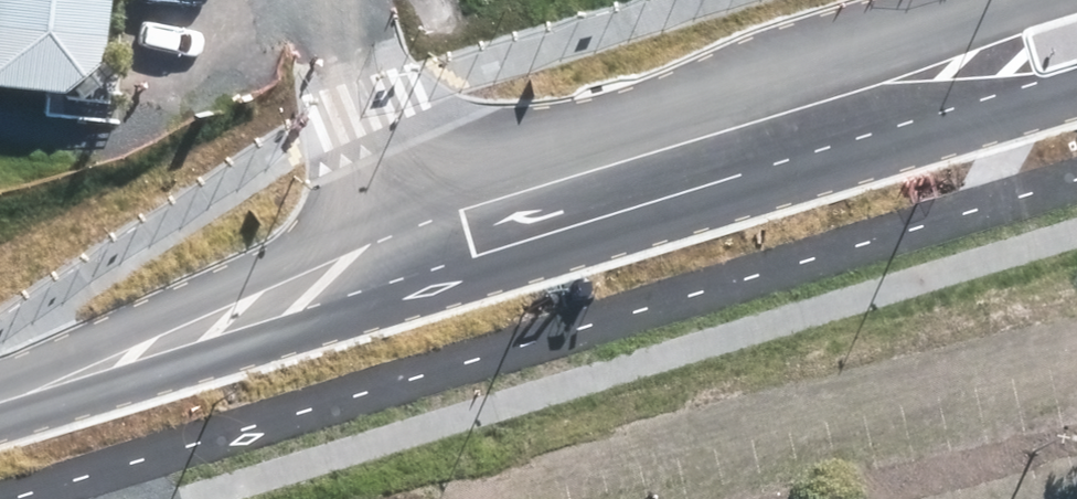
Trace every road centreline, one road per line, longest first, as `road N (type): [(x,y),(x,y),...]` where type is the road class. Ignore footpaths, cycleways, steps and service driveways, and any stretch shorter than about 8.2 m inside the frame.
road 1 (residential): [(73,380),(436,240),(883,94)]
road 2 (residential): [(1076,96),(1030,109),(883,94)]
road 3 (residential): [(883,94),(983,11),(1013,0)]
road 4 (residential): [(73,380),(120,498)]

